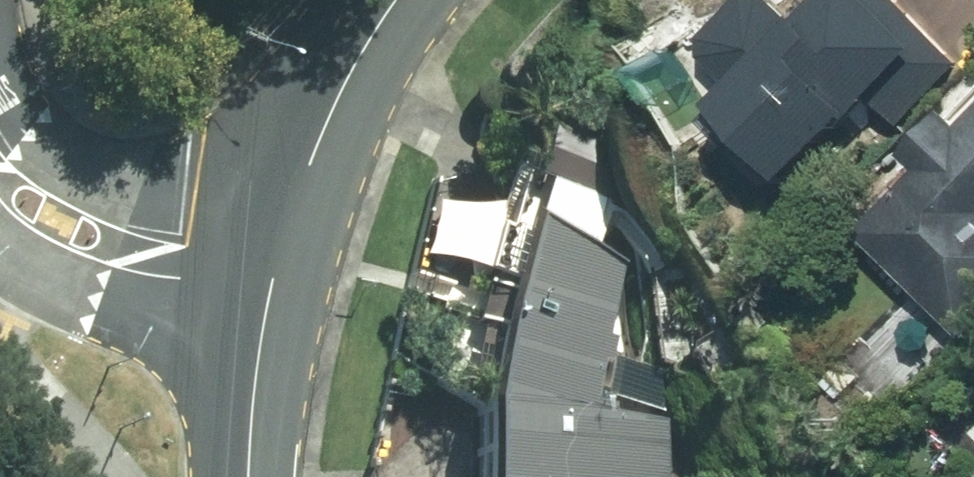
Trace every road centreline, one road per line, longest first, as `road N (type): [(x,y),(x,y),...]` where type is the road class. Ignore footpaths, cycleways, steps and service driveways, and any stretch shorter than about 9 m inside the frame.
road 1 (residential): [(286,240),(94,221),(62,209),(0,150)]
road 2 (secondary): [(286,240),(332,107),(396,0)]
road 3 (secondary): [(252,476),(259,375),(286,240)]

